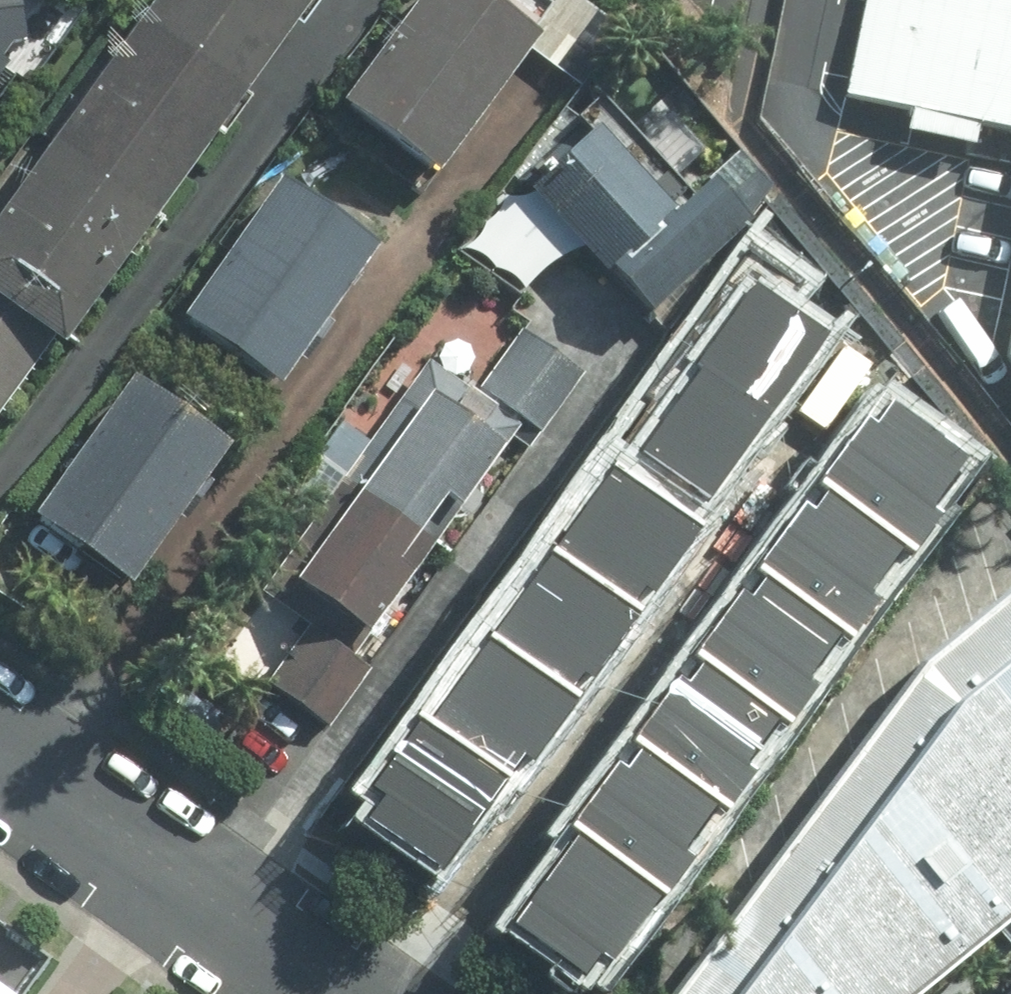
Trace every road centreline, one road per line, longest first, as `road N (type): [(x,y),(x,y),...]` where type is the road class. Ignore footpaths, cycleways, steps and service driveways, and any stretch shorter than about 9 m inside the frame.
road 1 (residential): [(0,750),(343,993)]

